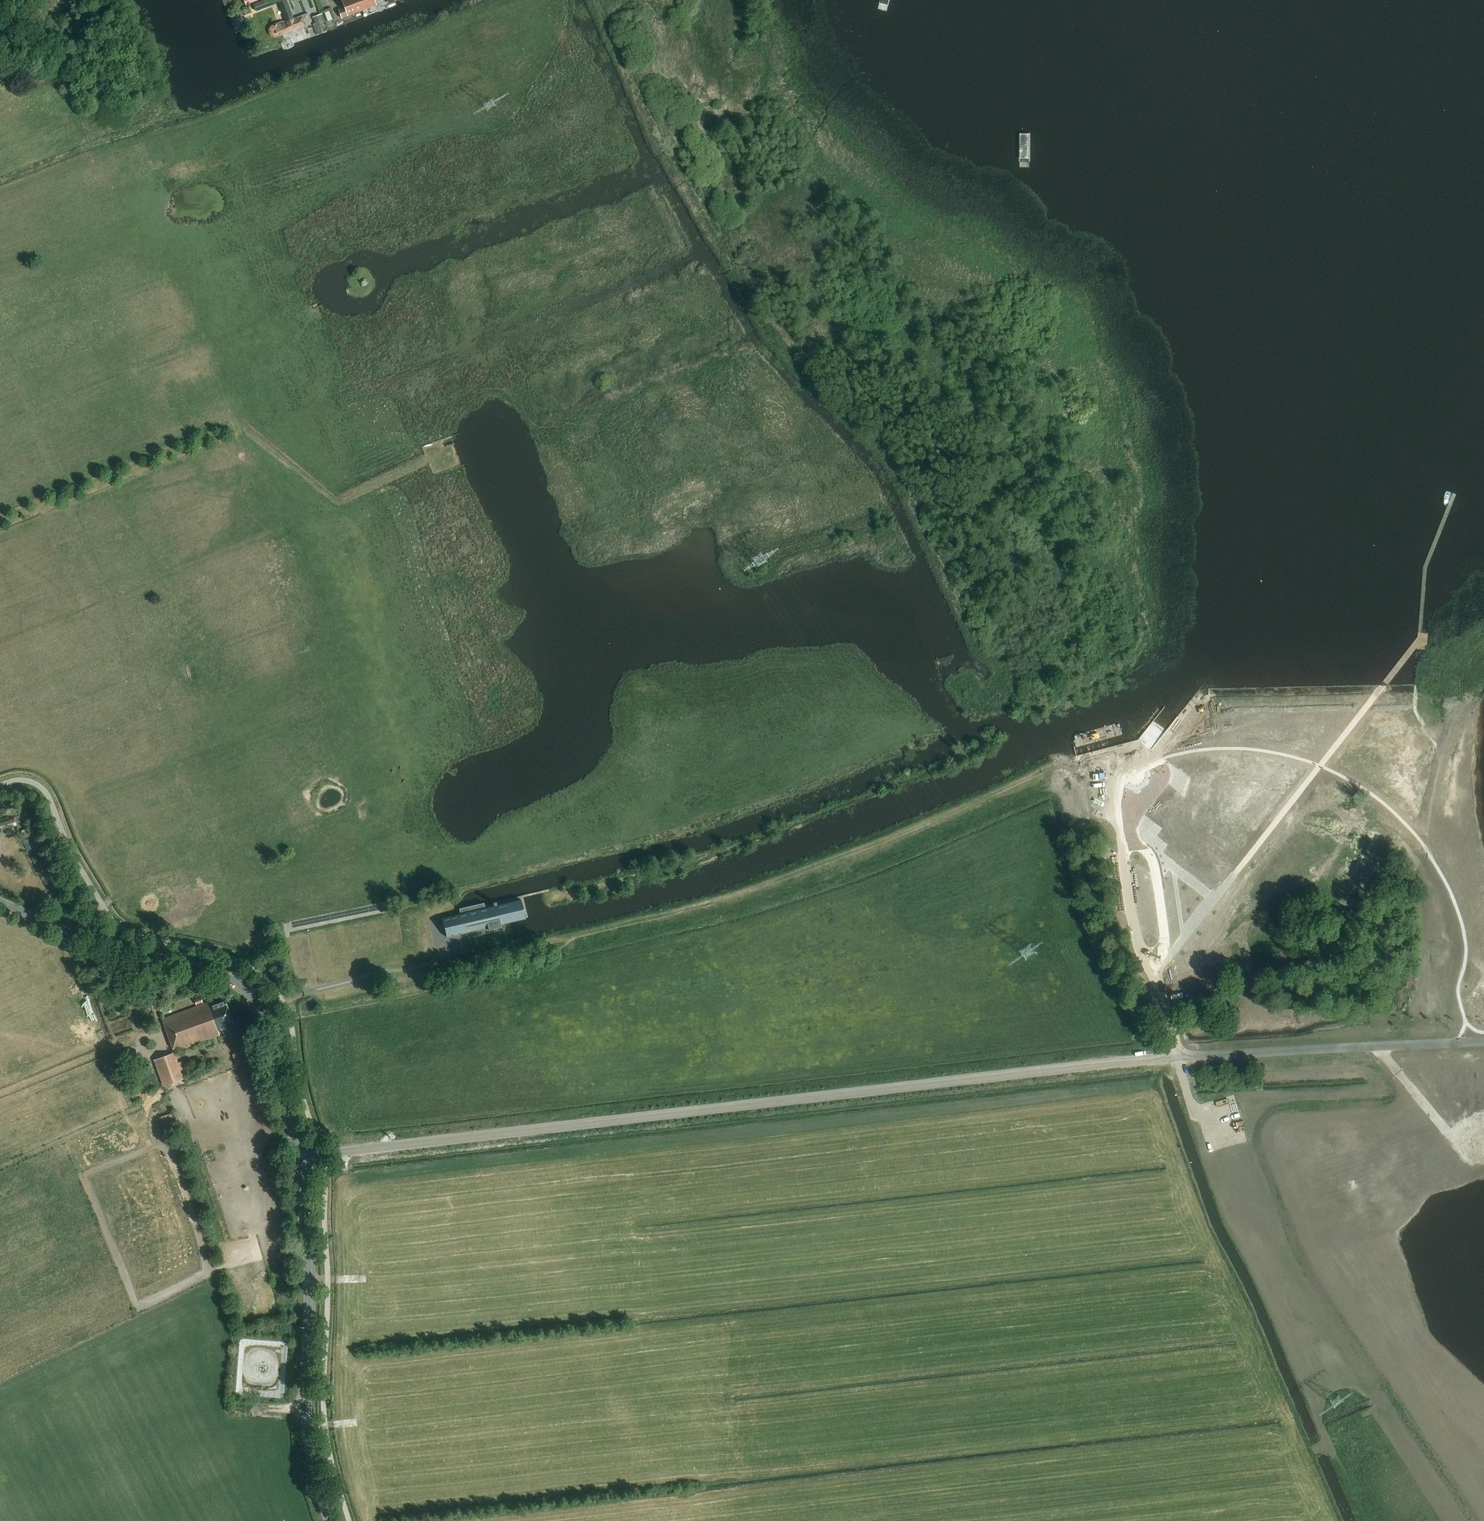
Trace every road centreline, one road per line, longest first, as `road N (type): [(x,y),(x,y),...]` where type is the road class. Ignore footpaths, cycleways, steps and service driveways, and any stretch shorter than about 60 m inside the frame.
road 1 (unclassified): [(298,1157),(1178,1057)]
road 2 (track): [(0,525),(233,429),(253,432),(332,497),(430,456)]
road 3 (tertiary): [(298,1157),(278,1055),(252,995),(209,972),(0,903)]
road 4 (tertiary): [(332,1520),(311,1443),(311,1305),(298,1157)]
road 5 (unclassified): [(1178,1057),(1483,1041)]
road 6 (unclassified): [(1138,795),(1115,876),(1178,1057)]
road 7 (track): [(1377,1046),(1460,1143)]

